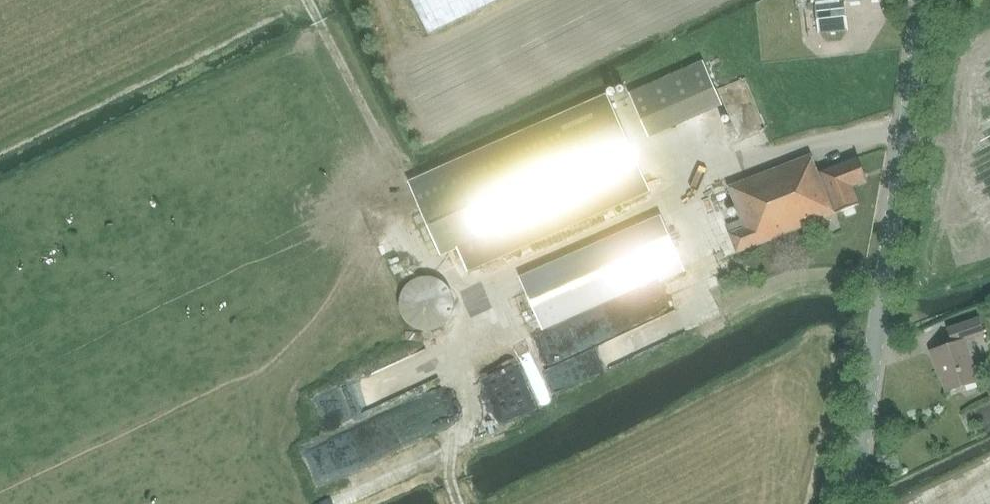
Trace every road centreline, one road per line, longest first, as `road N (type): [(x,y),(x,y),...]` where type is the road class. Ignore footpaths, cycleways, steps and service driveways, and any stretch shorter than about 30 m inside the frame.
road 1 (tertiary): [(860,503),(931,0)]

